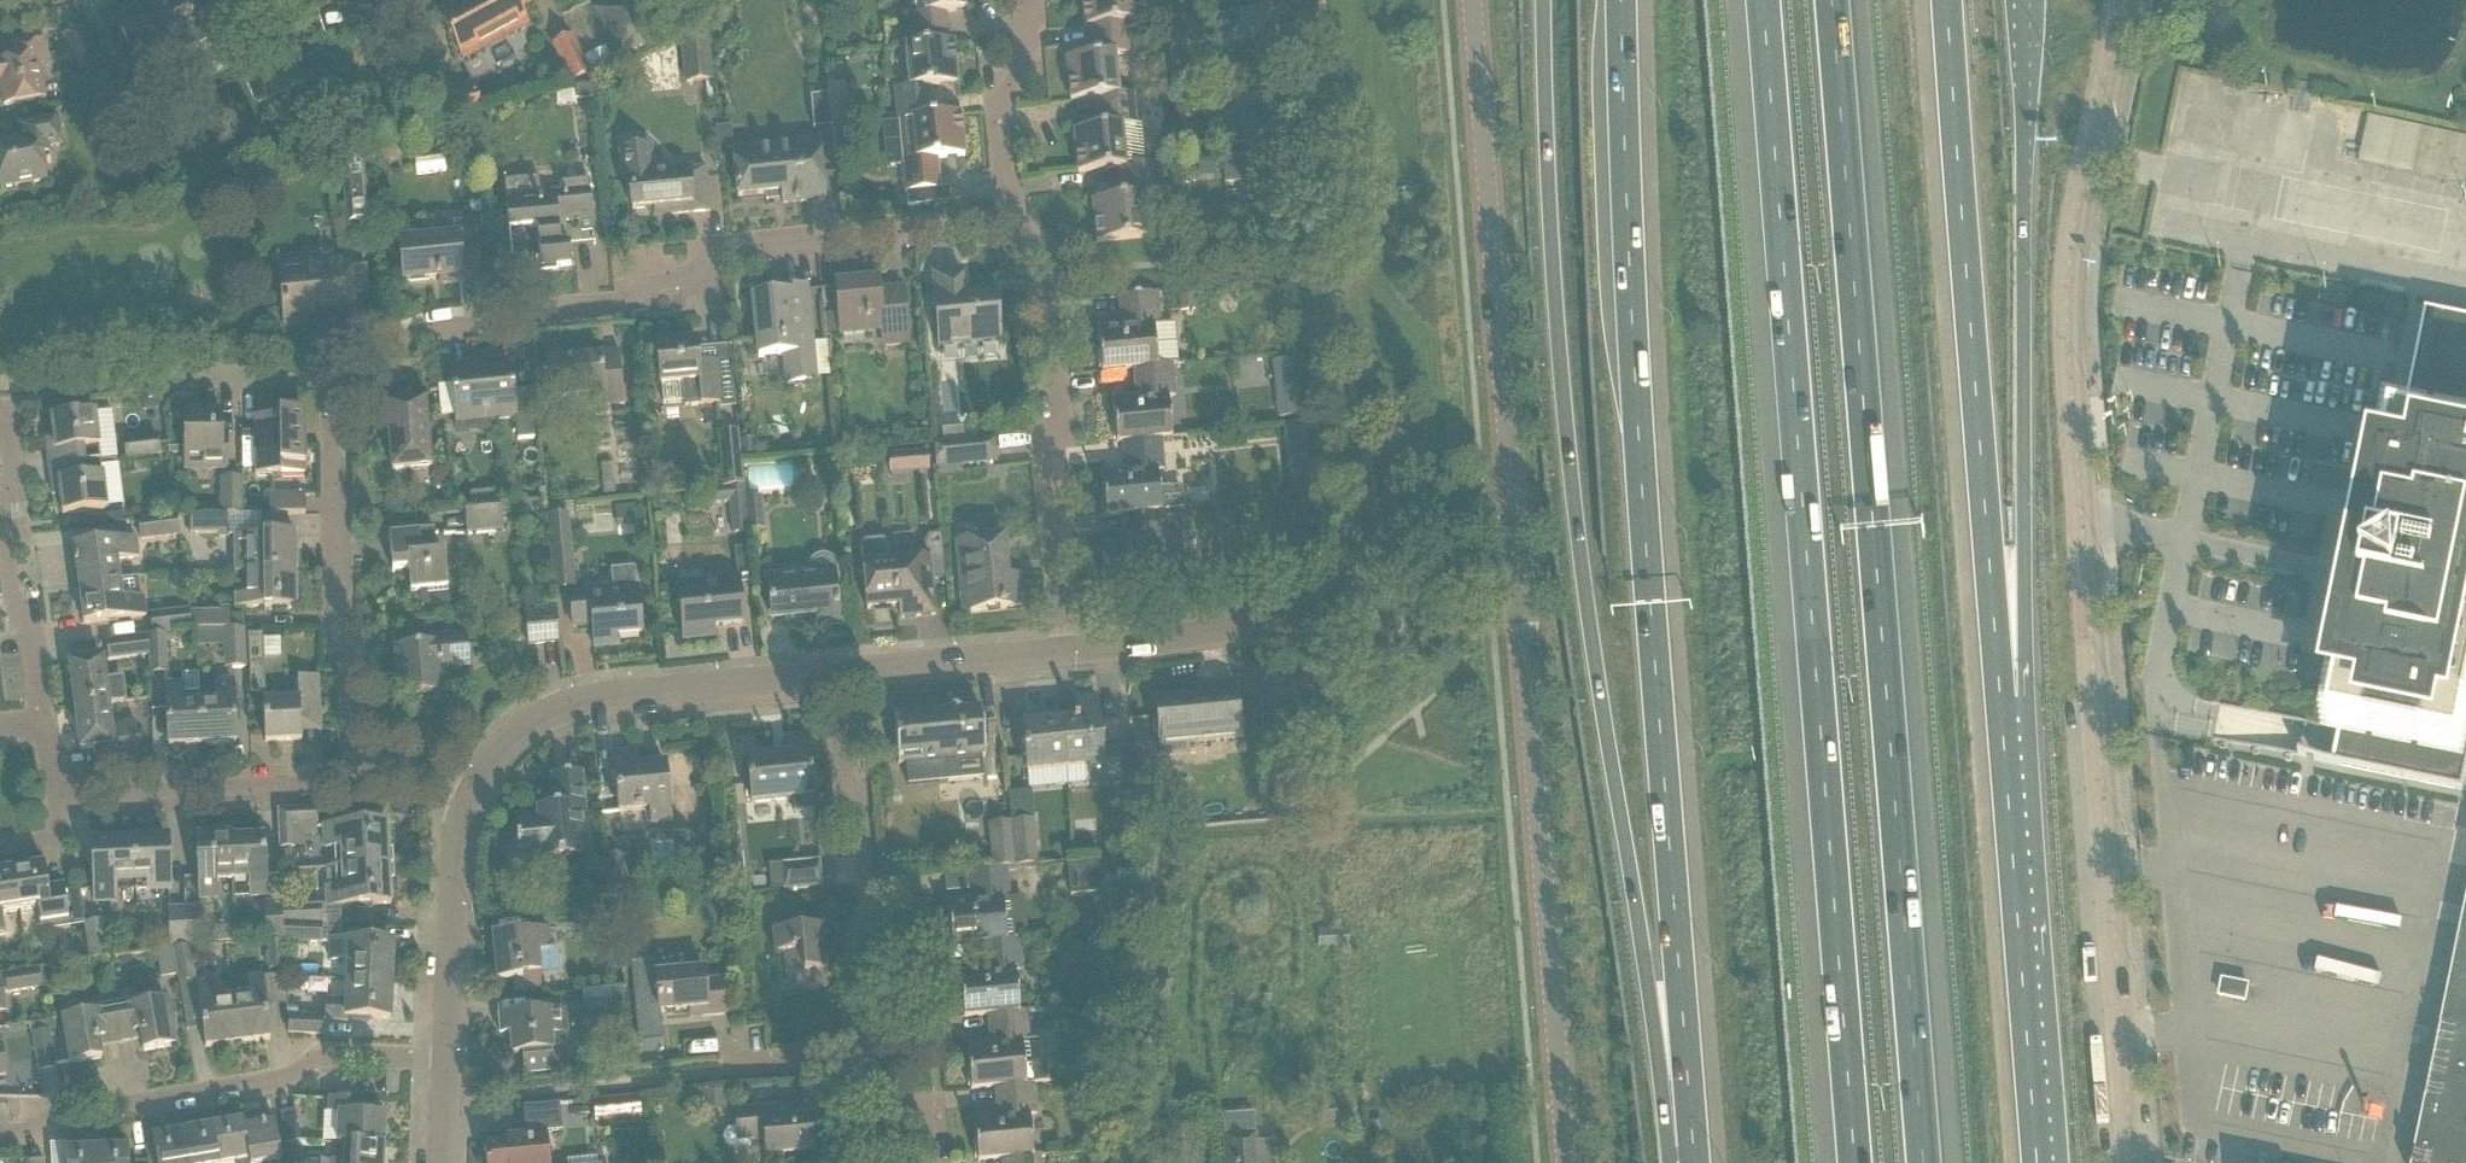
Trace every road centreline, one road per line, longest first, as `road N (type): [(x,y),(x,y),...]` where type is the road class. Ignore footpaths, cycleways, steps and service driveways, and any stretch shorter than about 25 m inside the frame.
road 1 (unclassified): [(2139,1162),(2072,307),(2124,0)]
road 2 (motorway): [(1765,0),(1857,1162)]
road 3 (motorway): [(1924,1162),(1833,0)]
road 4 (trunk): [(1544,0),(1553,276),(1599,698),(1654,1029),(1691,1150)]
road 5 (trunk): [(1622,0),(1632,300),(1691,1150)]
road 6 (residential): [(353,770),(347,670),(335,636),(338,364),(435,323),(618,308),(647,283),(687,281),(716,248),(1010,217)]
road 7 (trunk): [(2004,699),(2025,607),(2019,0)]
road 8 (trunk): [(2004,699),(1948,0)]
road 9 (tertiary): [(1450,0),(1483,477)]
road 10 (residential): [(0,1132),(16,1133),(40,1112),(93,1112),(290,1078),(321,1056),(447,1060)]
road 11 (trunk): [(2038,1162),(2004,699)]
road 12 (tertiary): [(1502,703),(1542,1162)]
road 13 (residential): [(1062,654),(1044,463),(1058,416),(1044,244),(1010,217)]
road 14 (residential): [(1476,598),(1062,654)]
road 15 (residential): [(841,1060),(865,1042),(857,977),(874,950),(832,678)]
road 16 (residential): [(832,678),(587,701),(536,721),(470,795)]
road 17 (residential): [(40,722),(0,415)]
road 18 (residential): [(353,770),(337,783),(49,796)]
road 19 (residential): [(470,795),(460,841),(447,1060)]
road 20 (residential): [(1062,654),(832,678)]
road 21 (residential): [(1010,217),(1000,108),(1034,45),(1029,0)]
road 22 (residential): [(942,1162),(937,1100),(846,1108)]
road 23 (tertiary): [(1483,477),(1473,517),(1476,598)]
road 24 (residential): [(470,795),(380,769),(353,770)]

